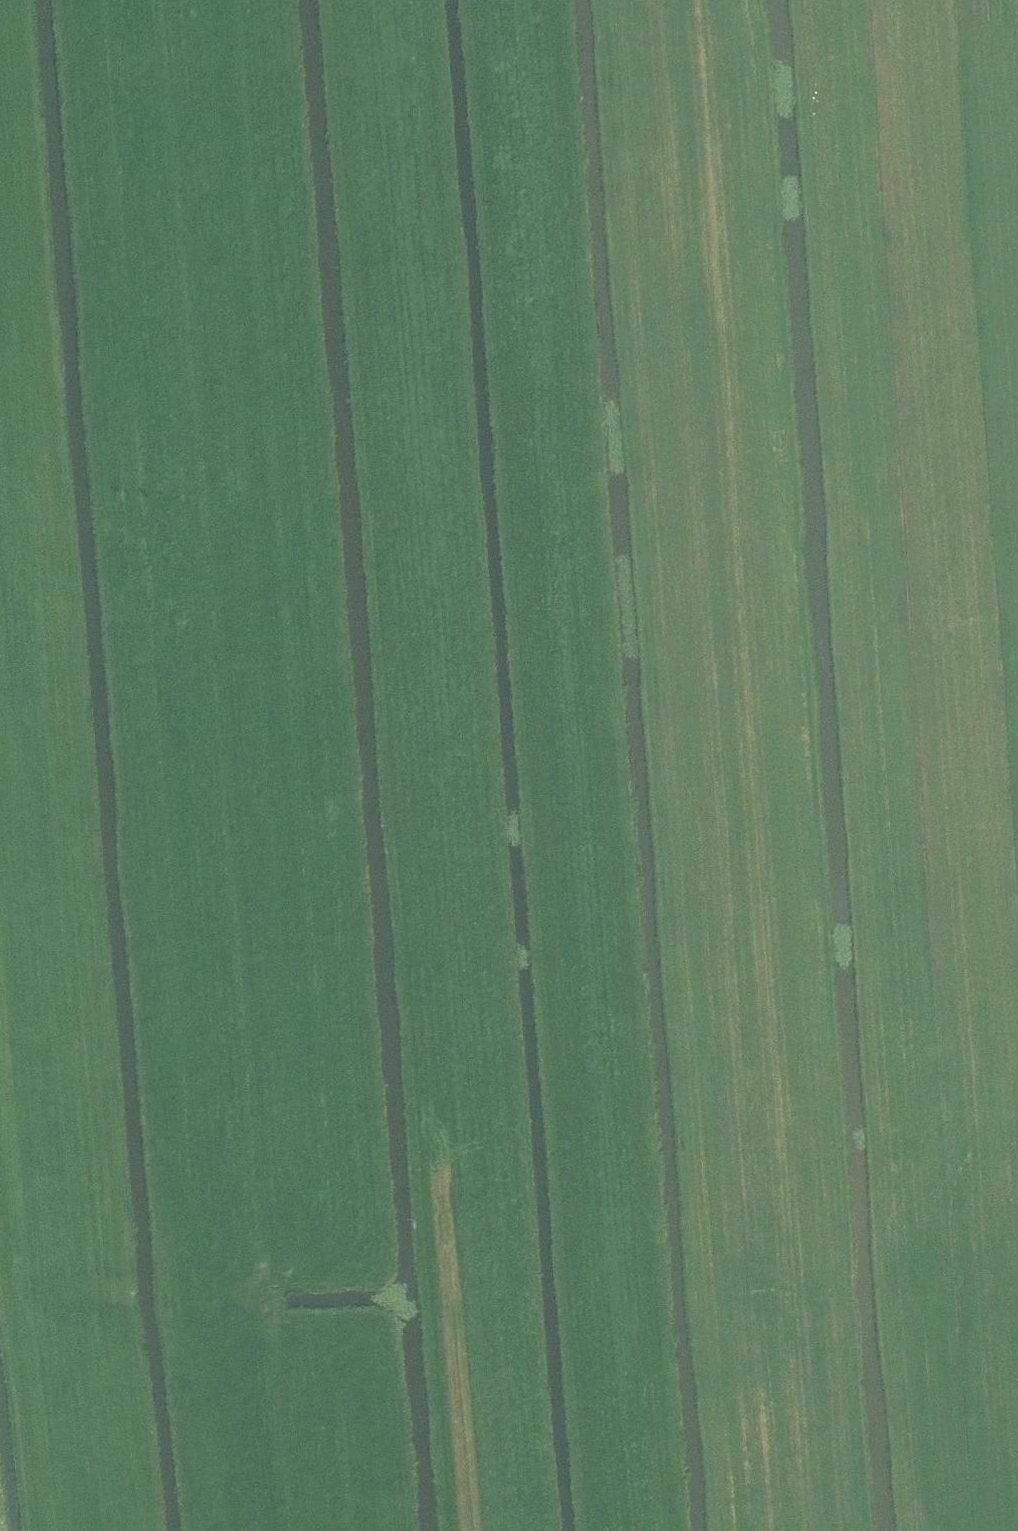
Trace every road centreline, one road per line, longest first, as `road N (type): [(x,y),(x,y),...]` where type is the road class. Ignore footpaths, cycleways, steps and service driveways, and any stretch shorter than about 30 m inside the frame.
road 1 (track): [(614,0),(806,1530)]

